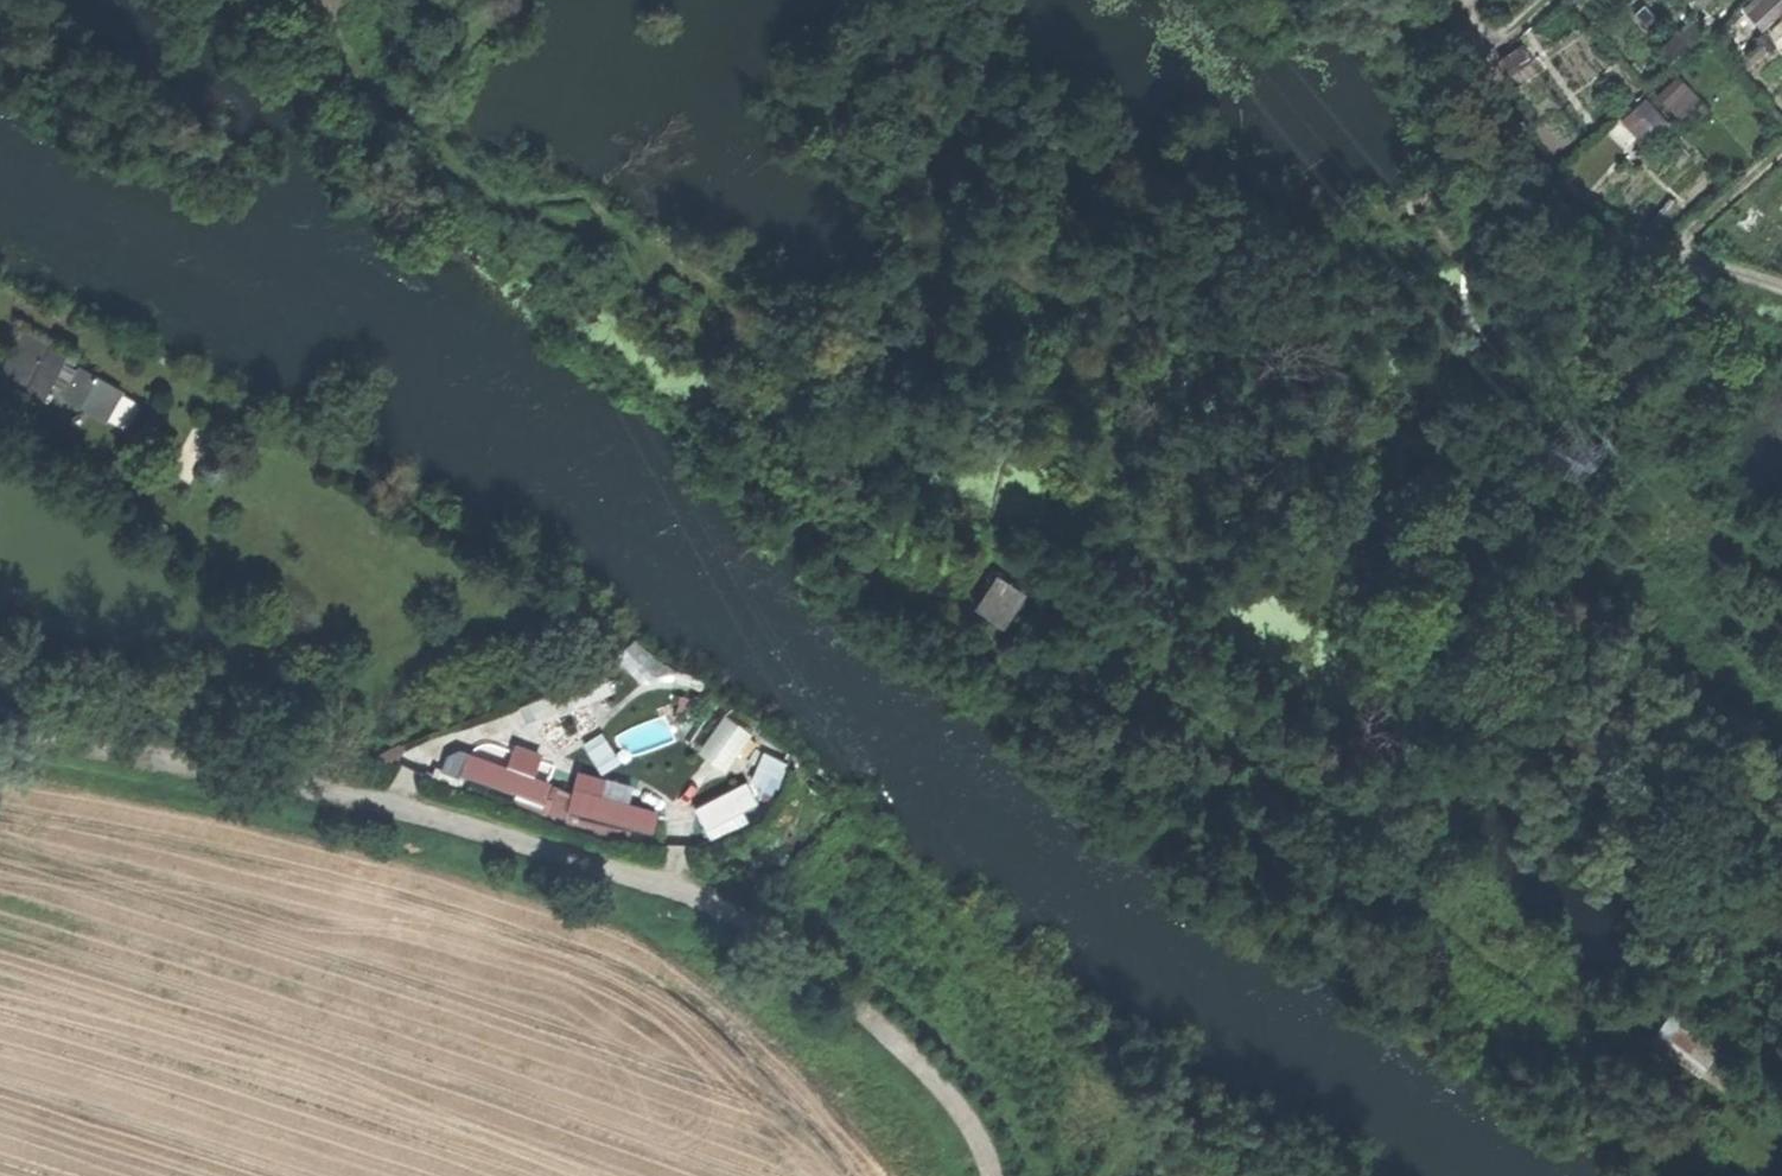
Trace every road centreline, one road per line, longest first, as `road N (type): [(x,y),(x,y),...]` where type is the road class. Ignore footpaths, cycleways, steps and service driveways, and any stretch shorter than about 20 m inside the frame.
road 1 (unclassified): [(0,731),(386,811),(685,892),(748,919),(906,1049),(967,1127),(985,1175)]
road 2 (track): [(1781,284),(1594,224),(1546,192),(1477,52),(1472,0)]
road 3 (track): [(1665,251),(1781,146)]

